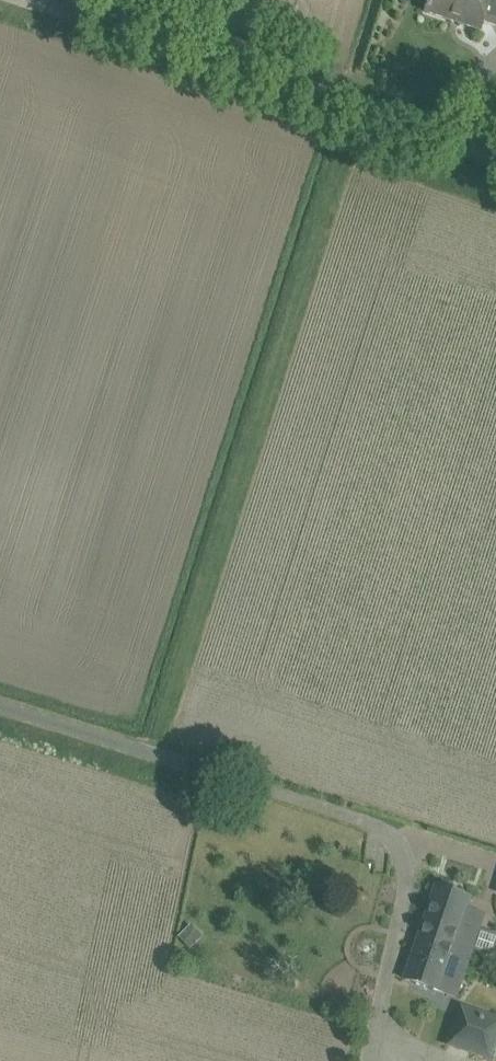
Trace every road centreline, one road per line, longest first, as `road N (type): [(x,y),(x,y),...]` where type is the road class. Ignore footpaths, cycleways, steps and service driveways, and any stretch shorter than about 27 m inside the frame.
road 1 (residential): [(385,979),(409,872),(406,850),(387,829),(0,706)]
road 2 (tertiary): [(495,151),(45,0)]

